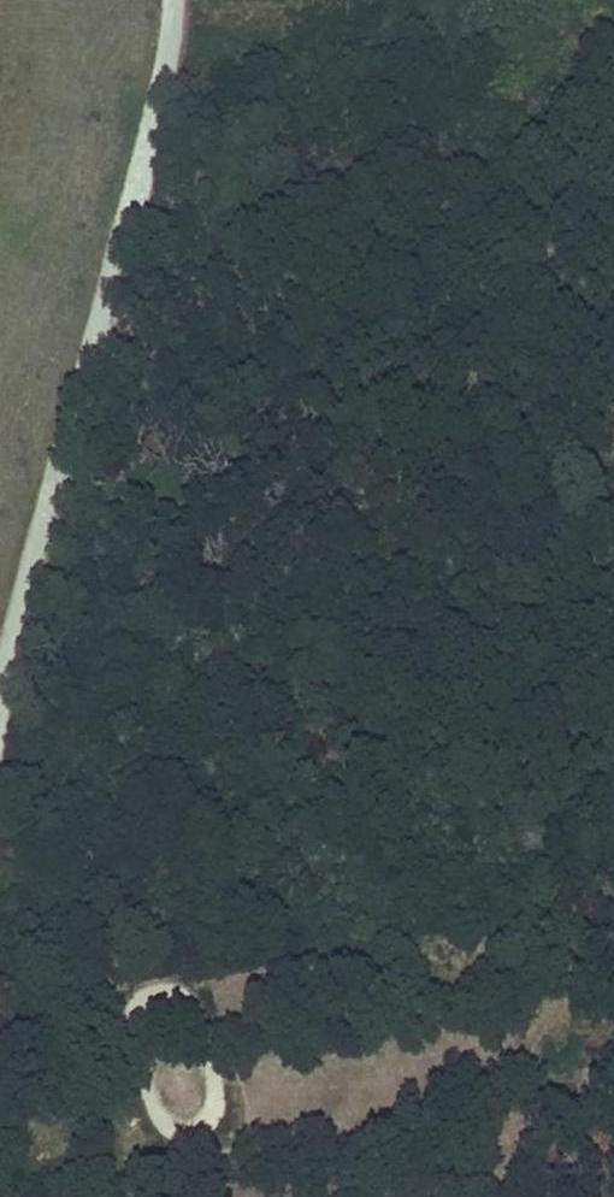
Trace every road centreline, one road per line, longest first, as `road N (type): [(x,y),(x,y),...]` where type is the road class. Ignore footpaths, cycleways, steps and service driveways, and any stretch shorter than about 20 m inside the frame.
road 1 (track): [(185,1196),(186,1145),(205,1123),(213,1091),(194,1012),(170,987),(149,989),(130,1021),(162,1123)]

